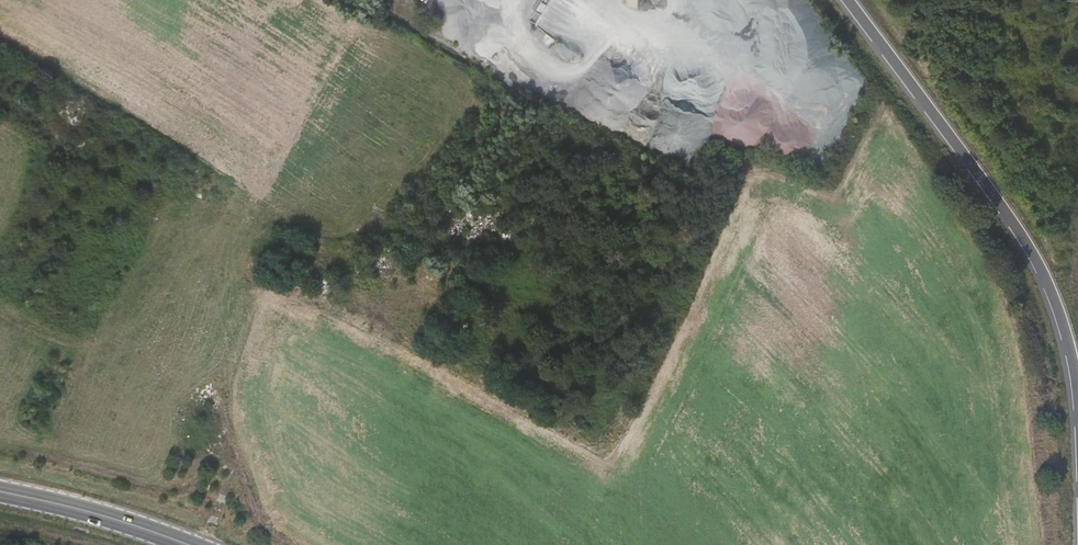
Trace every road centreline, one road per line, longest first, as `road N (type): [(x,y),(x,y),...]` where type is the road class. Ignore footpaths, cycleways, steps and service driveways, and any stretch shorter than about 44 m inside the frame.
road 1 (trunk): [(848,0),(1020,235),(1066,335),(1077,399)]
road 2 (track): [(0,452),(191,489),(216,440),(237,463),(262,527),(296,544)]
road 3 (tertiary): [(187,544),(0,492)]

